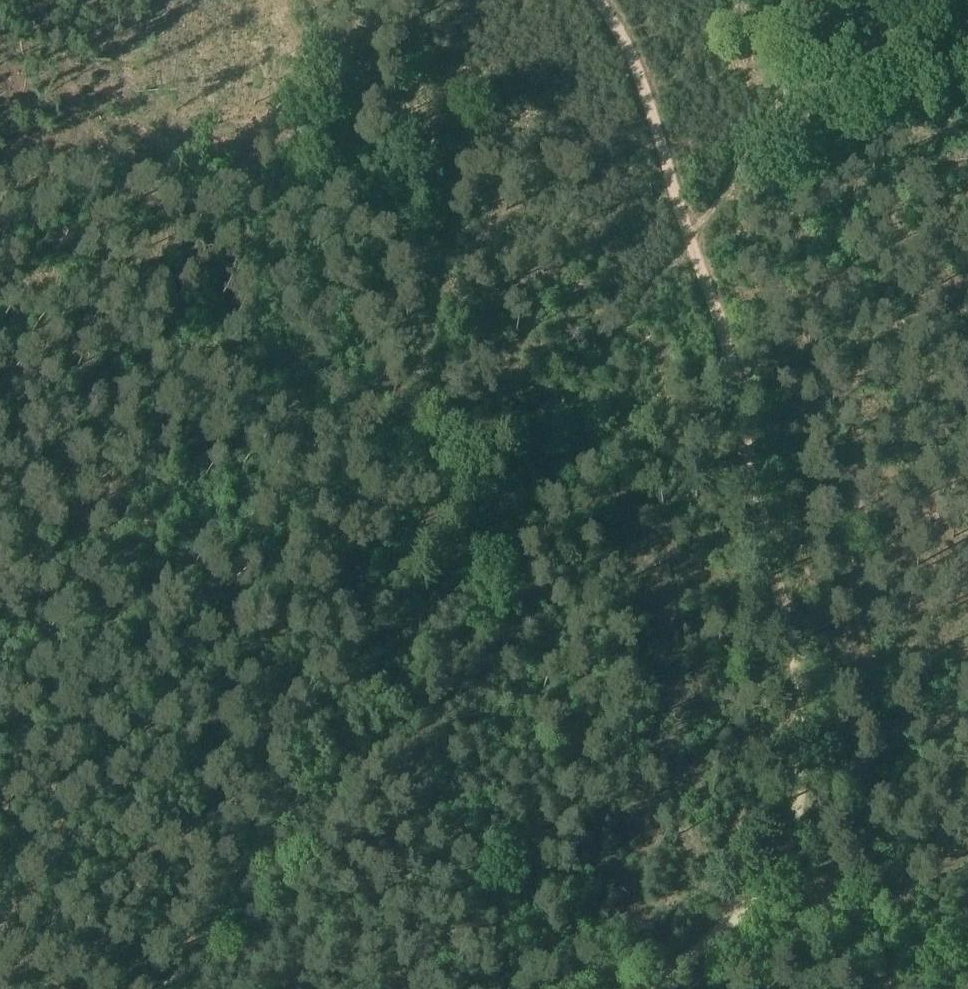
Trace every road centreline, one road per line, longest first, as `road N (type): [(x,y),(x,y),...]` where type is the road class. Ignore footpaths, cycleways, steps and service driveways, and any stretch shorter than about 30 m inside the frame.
road 1 (track): [(743,914),(808,800),(806,719),(764,450),(632,57),(598,0)]

